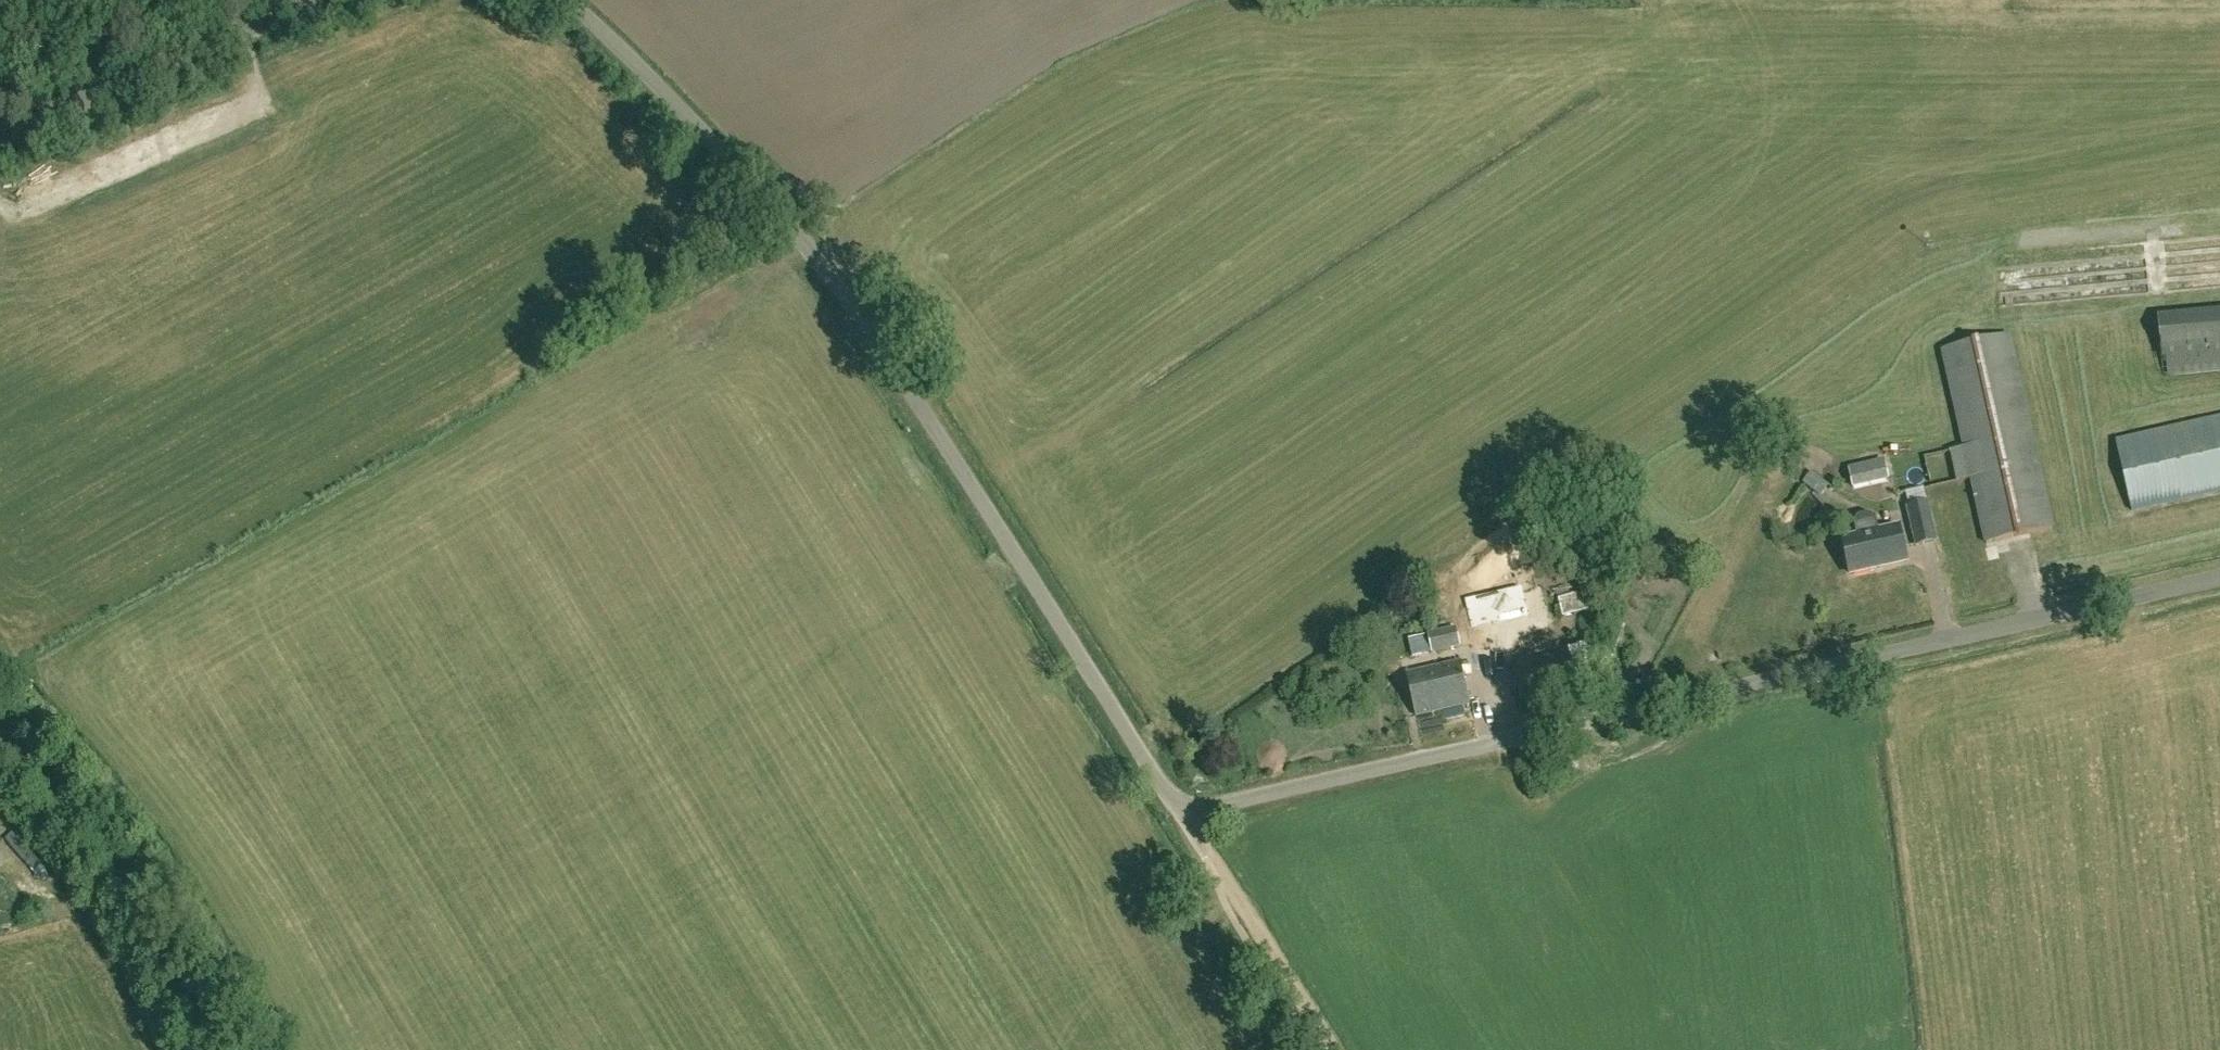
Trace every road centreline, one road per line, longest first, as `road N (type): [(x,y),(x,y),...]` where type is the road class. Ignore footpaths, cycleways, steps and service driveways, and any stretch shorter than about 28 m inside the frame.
road 1 (unclassified): [(1185,811),(2219,578)]
road 2 (unclassified): [(1185,811),(846,293),(737,165),(568,0)]
road 3 (unclassified): [(0,135),(309,0)]
road 4 (track): [(1185,811),(1331,1049)]

